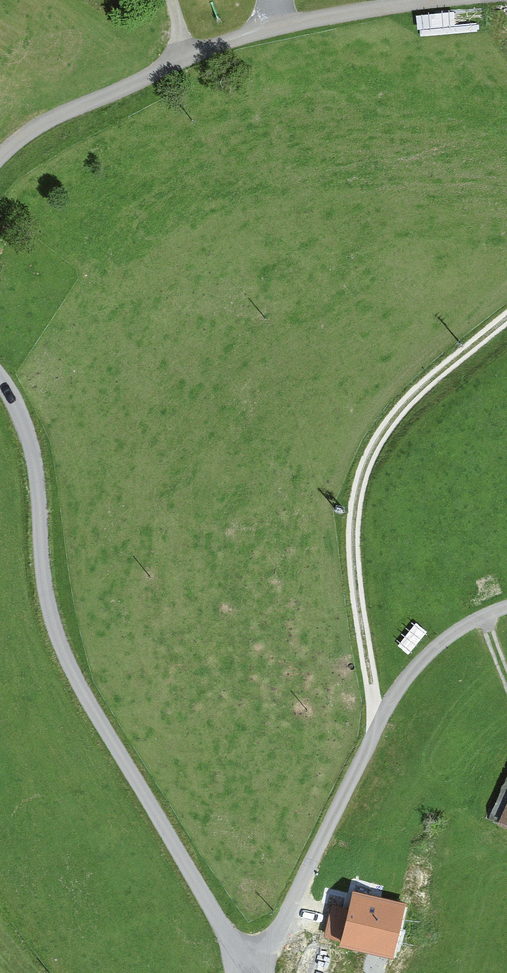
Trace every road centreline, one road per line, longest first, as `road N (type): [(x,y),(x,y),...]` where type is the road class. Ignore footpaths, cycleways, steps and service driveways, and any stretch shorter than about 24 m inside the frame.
road 1 (unclassified): [(0,374),(37,458),(51,604),(69,662),(253,972)]
road 2 (track): [(382,731),(354,507),(386,426),(506,329)]
road 3 (track): [(241,972),(271,947),(395,703),(442,648),(506,608)]
road 4 (track): [(184,56),(218,41),(446,0)]
road 5 (track): [(0,159),(76,104),(184,56)]

